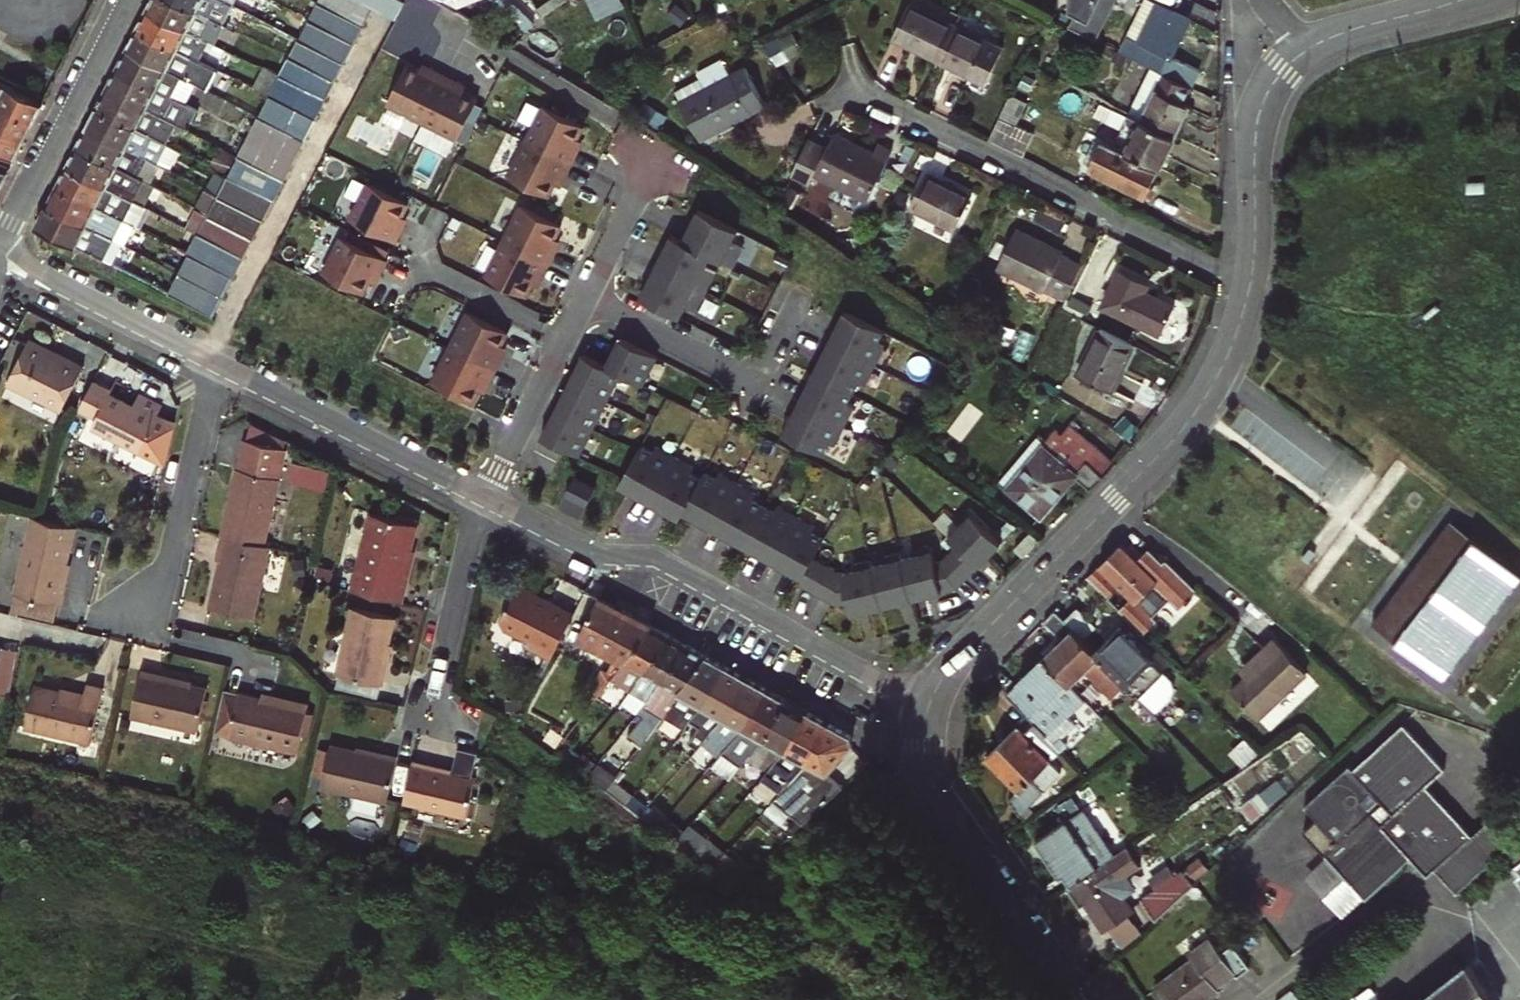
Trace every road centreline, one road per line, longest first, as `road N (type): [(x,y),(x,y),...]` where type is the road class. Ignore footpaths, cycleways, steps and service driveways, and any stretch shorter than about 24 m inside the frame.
road 1 (tertiary): [(485,494),(0,253)]
road 2 (tertiary): [(1251,281),(1233,346),(1199,407),(976,637),(929,706)]
road 3 (tertiary): [(929,706),(666,561),(597,551),(485,494)]
road 4 (residential): [(1251,281),(850,85)]
road 5 (tertiary): [(929,706),(923,742),(934,787),(1077,999)]
road 6 (residential): [(1264,999),(1423,883),(1453,919),(1450,955),(1413,984)]
road 7 (tertiary): [(120,0),(0,243)]
road 8 (tertiary): [(1305,49),(1282,71),(1259,117),(1251,281)]
road 9 (residential): [(587,292),(485,494)]
road 10 (residential): [(758,377),(587,292)]
road 11 (tertiary): [(1462,1),(1305,49)]
road 12 (residential): [(658,149),(587,292)]

